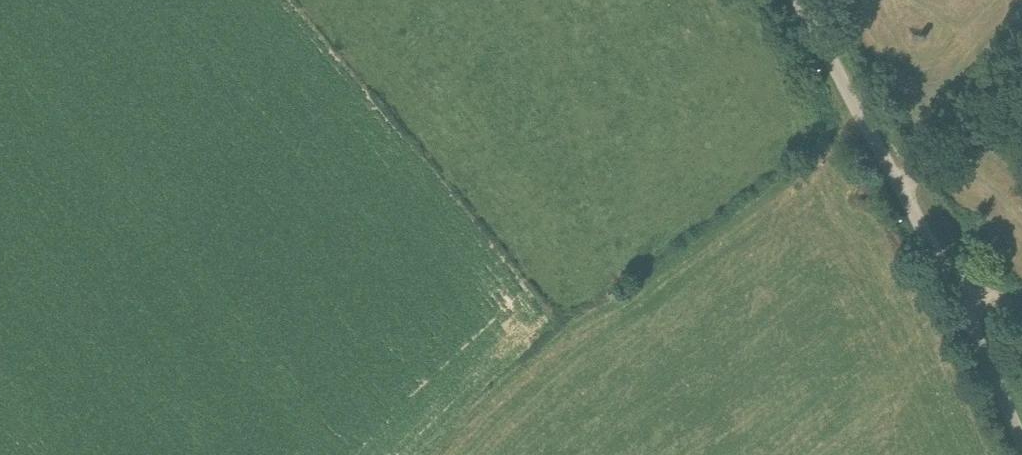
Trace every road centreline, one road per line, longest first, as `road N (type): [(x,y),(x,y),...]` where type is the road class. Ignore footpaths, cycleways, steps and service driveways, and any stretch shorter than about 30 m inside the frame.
road 1 (residential): [(1021,446),(946,279),(794,0)]

